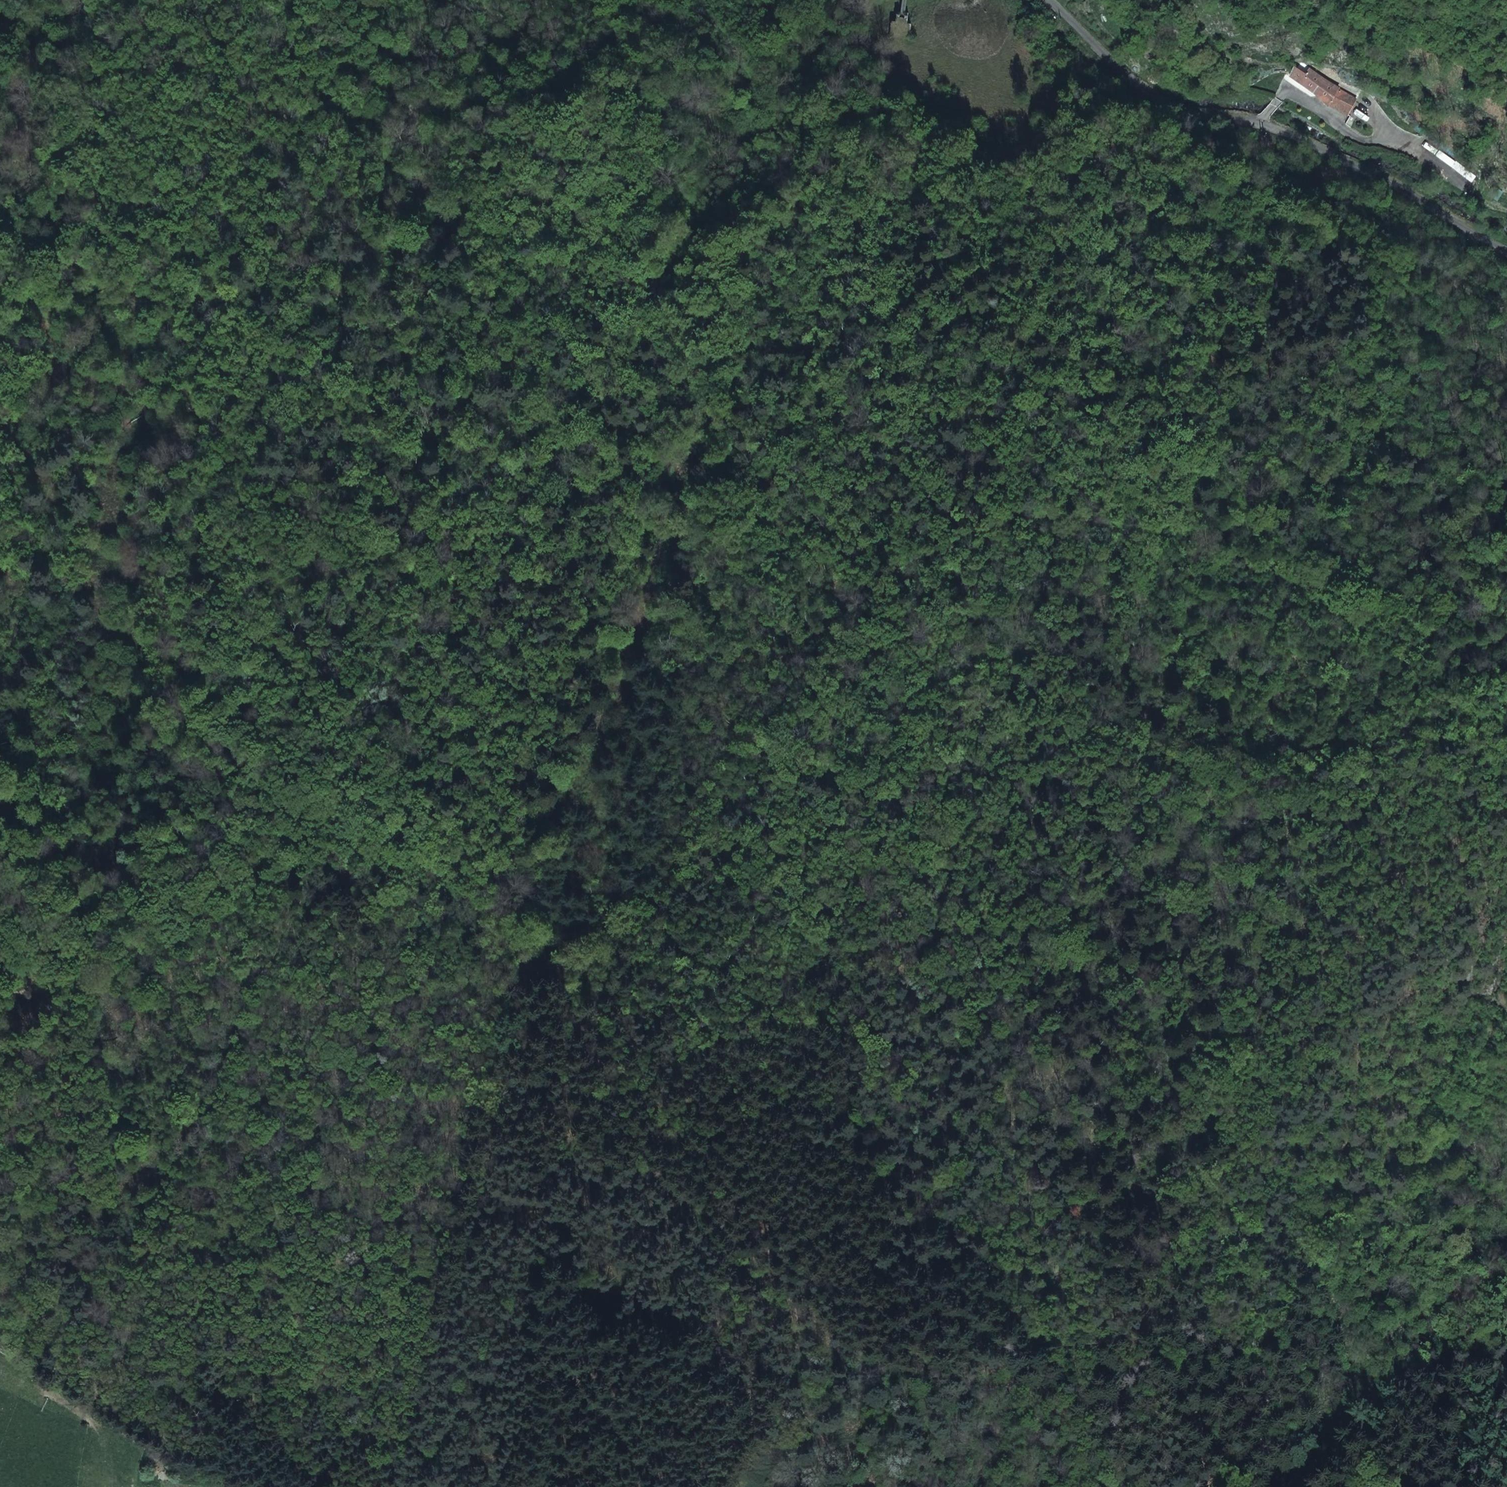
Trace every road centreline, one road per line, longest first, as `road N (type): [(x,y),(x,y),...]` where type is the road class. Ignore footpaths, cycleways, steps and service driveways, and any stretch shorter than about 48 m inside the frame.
road 1 (track): [(0,1004),(75,986),(310,858),(406,873),(514,940),(575,933),(775,800),(902,732),(1067,738),(1238,766),(1419,730),(1506,740)]
road 2 (residential): [(1052,0),(1122,64),(1187,106),(1278,124),(1506,257)]
road 3 (track): [(284,1486),(148,1387),(0,1336)]

